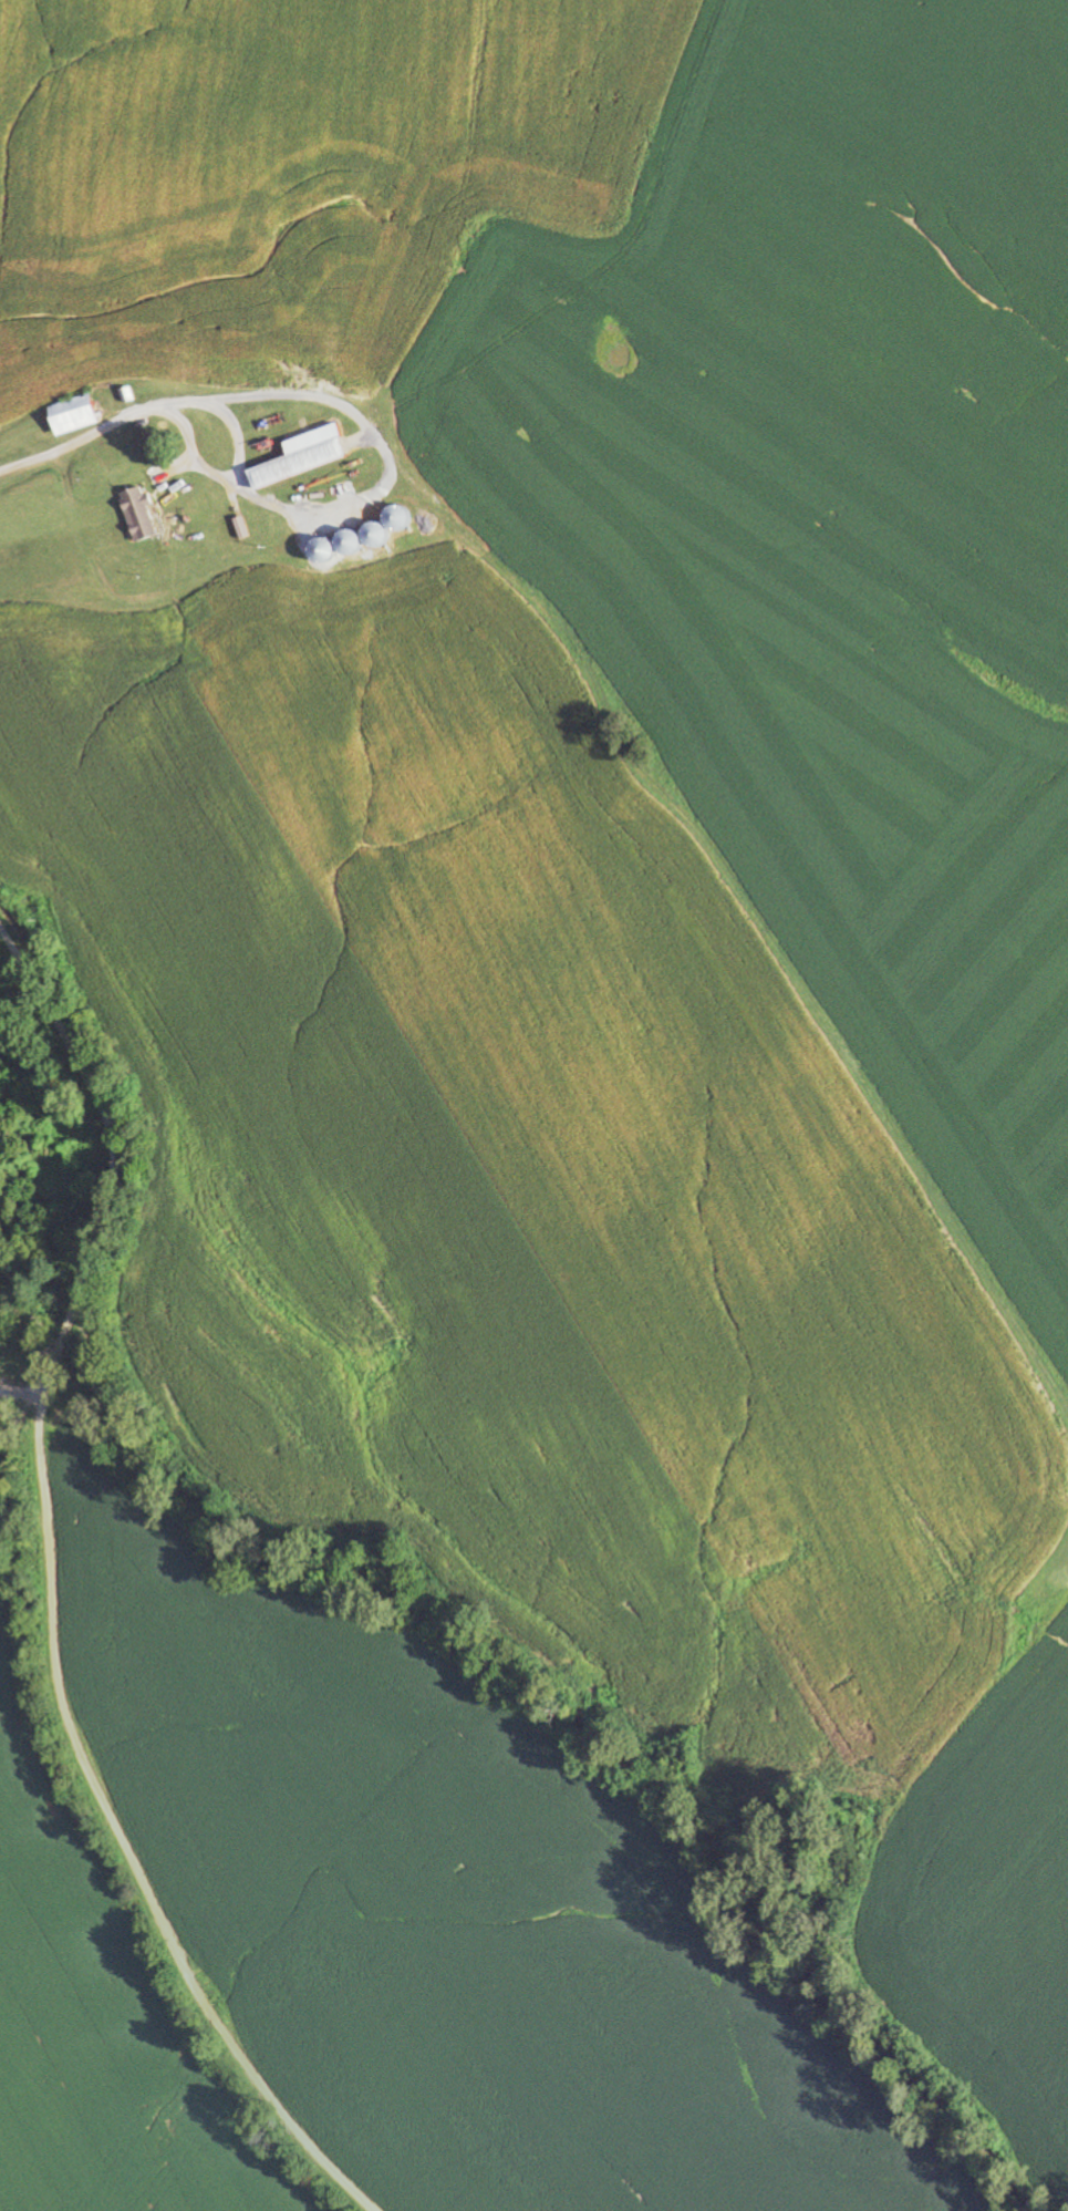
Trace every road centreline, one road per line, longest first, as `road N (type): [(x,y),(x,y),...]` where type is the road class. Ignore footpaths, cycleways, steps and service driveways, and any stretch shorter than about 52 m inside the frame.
road 1 (residential): [(0,921),(103,1101),(115,1163),(40,1425),(71,1715),(179,1947),(237,2047),(305,2140),(373,2210)]

